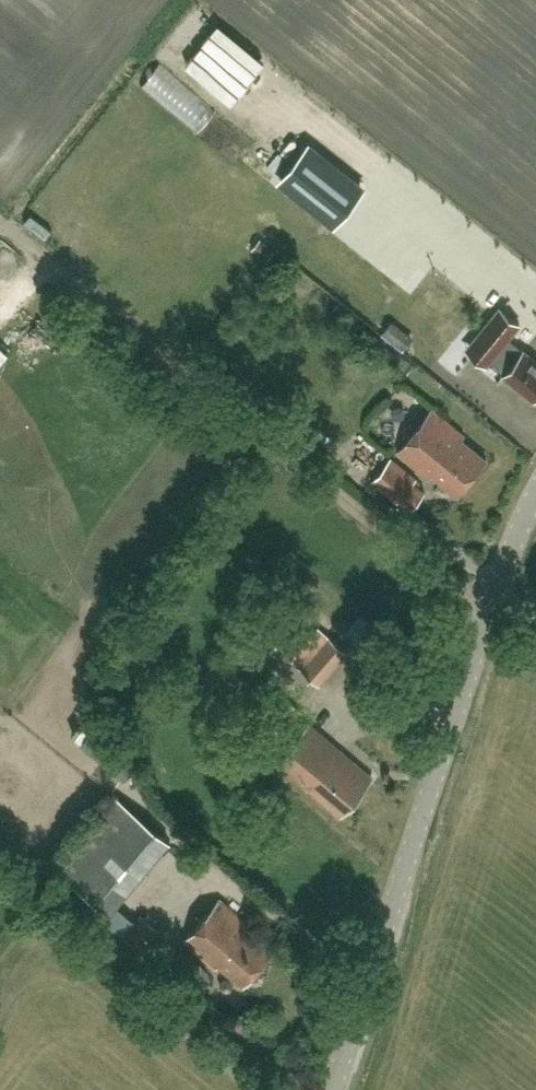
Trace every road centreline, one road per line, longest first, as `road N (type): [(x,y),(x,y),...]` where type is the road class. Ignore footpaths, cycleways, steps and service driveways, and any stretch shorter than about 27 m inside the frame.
road 1 (tertiary): [(337,1089),(514,545),(535,501)]

